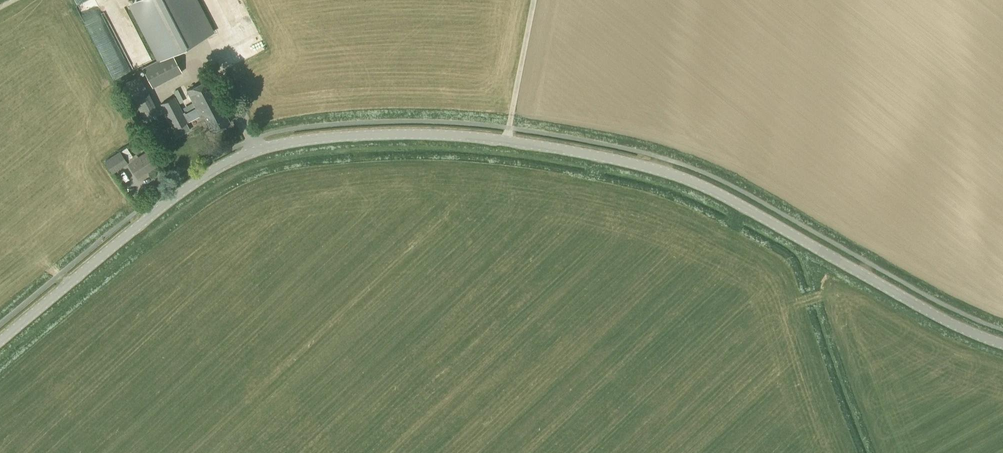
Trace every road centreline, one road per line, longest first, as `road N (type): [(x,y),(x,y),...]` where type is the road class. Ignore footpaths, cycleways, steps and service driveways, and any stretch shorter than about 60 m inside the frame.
road 1 (tertiary): [(0,343),(200,180),(292,144),(401,136),(506,140),(660,171),(712,190),(1002,344)]
road 2 (track): [(533,0),(506,140)]

